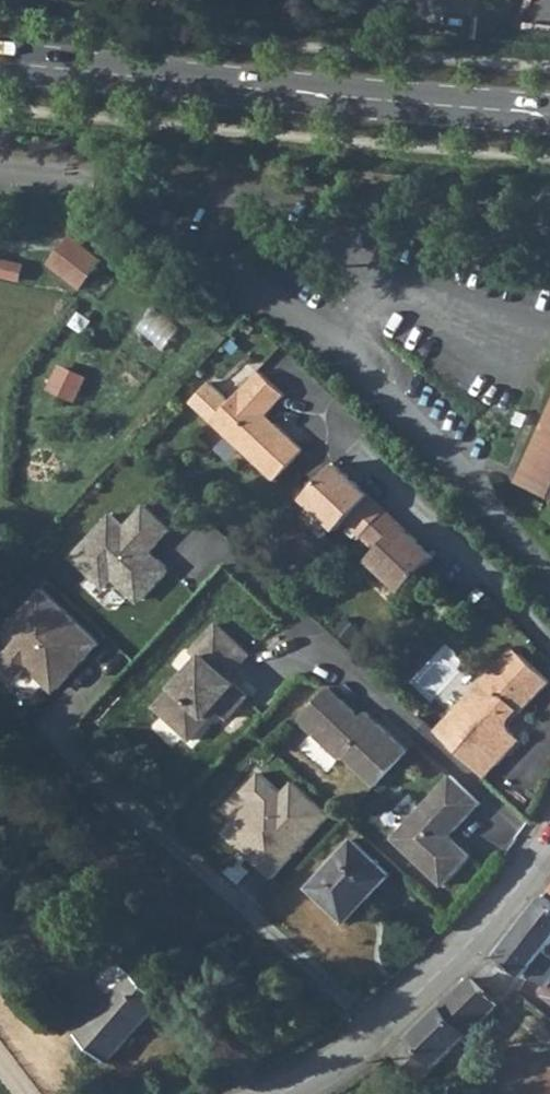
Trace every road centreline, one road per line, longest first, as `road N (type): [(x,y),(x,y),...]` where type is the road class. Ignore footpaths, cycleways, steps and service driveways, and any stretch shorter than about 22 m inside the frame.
road 1 (secondary): [(549,112),(0,60)]
road 2 (residential): [(309,1093),(374,1056),(486,951),(549,865)]

